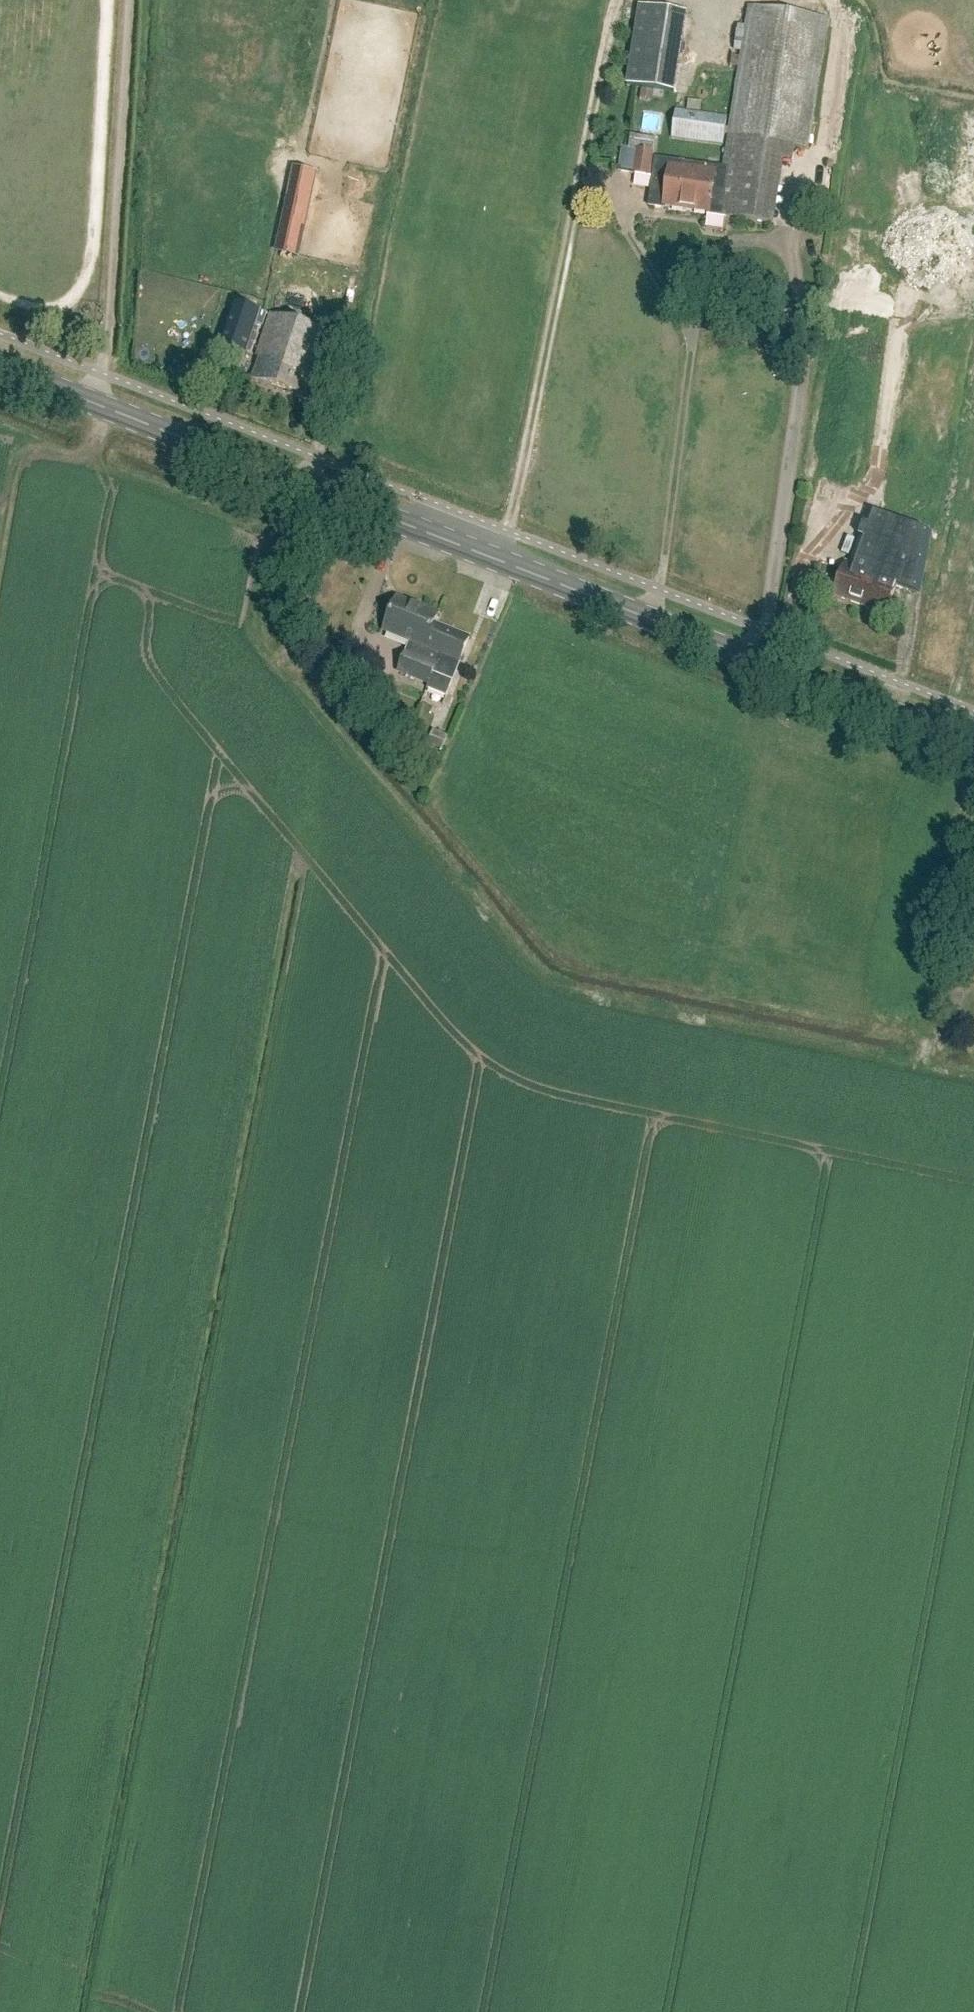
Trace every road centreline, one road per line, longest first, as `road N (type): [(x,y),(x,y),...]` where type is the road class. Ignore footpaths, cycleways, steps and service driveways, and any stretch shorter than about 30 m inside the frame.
road 1 (secondary): [(0,366),(973,745)]

